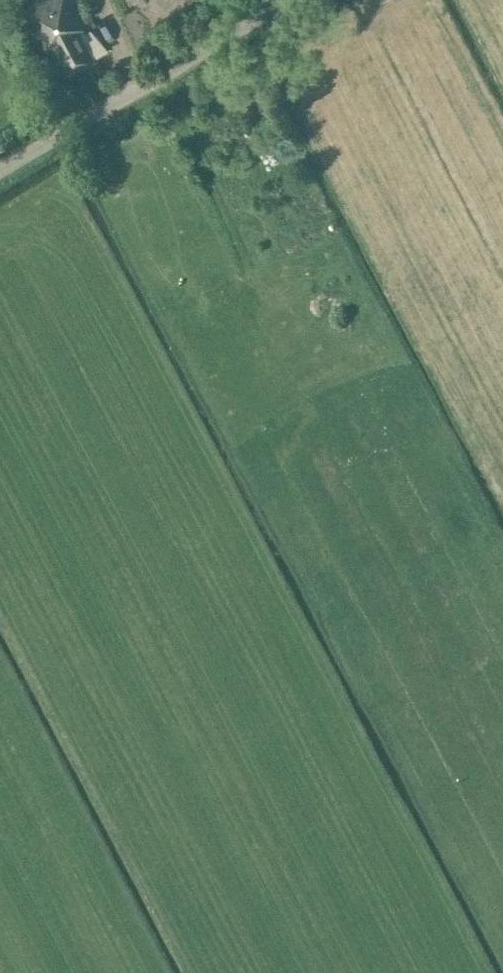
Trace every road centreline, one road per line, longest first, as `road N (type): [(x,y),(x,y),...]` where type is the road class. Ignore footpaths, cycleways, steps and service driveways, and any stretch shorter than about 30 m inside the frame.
road 1 (unclassified): [(0,180),(295,0)]

